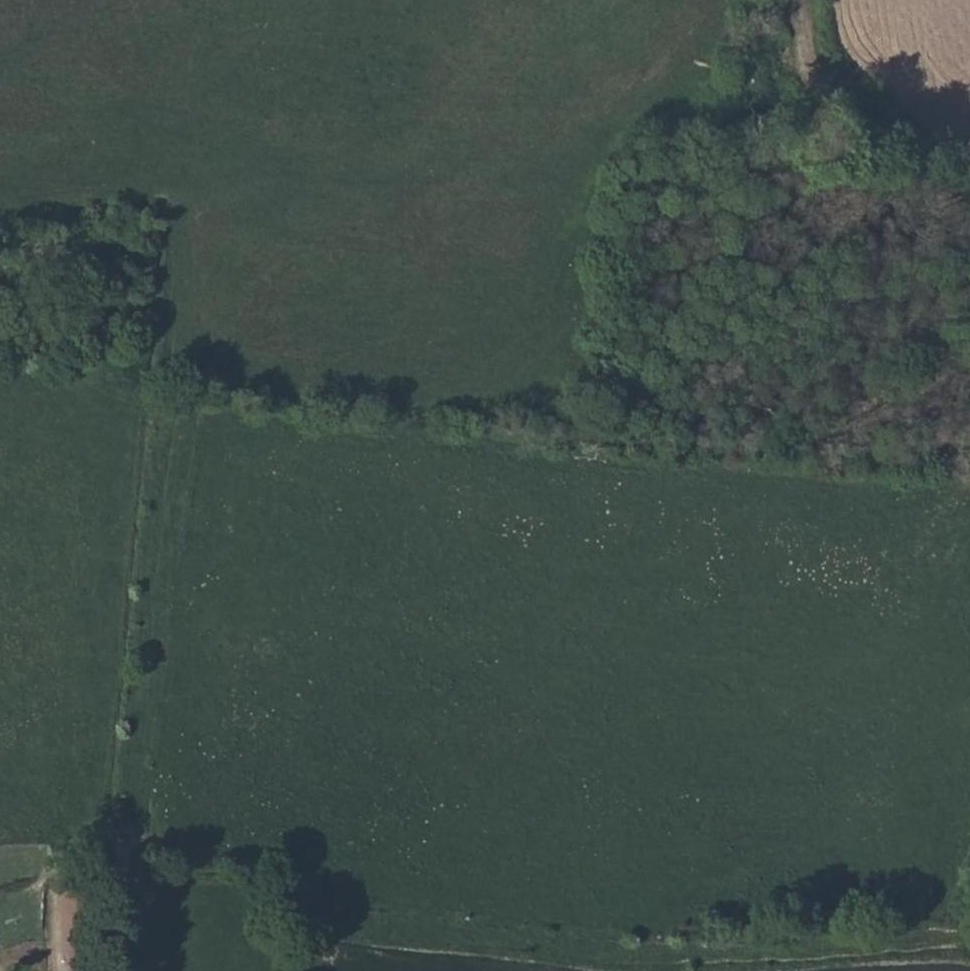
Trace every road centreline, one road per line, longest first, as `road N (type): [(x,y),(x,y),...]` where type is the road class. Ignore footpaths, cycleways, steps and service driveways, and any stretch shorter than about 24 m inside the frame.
road 1 (track): [(797,0),(817,87),(969,224)]

